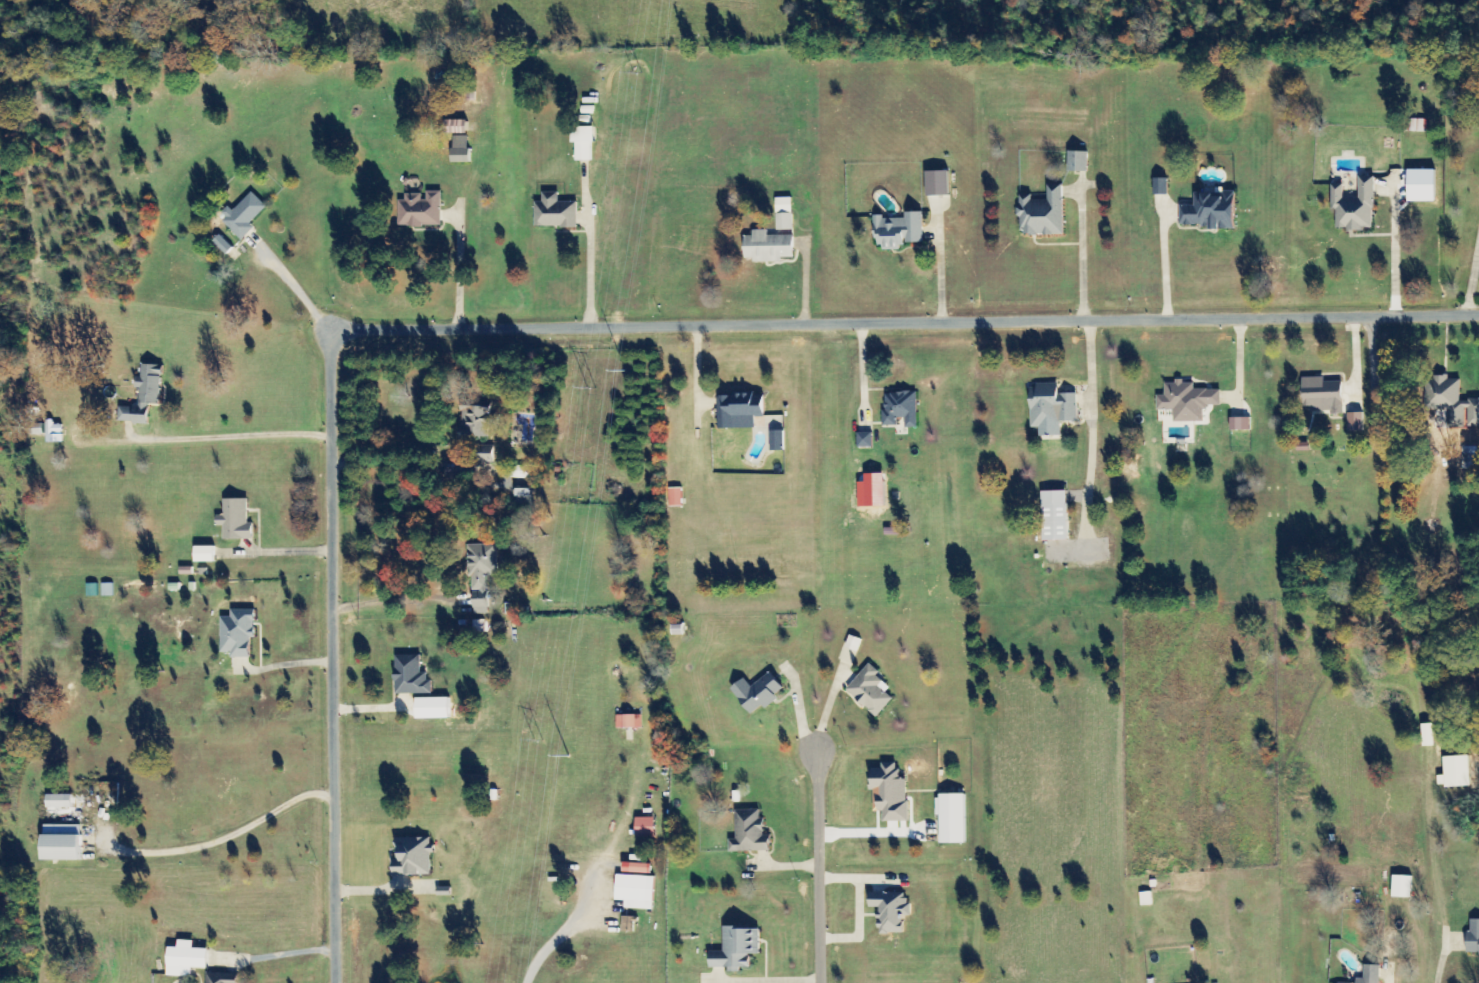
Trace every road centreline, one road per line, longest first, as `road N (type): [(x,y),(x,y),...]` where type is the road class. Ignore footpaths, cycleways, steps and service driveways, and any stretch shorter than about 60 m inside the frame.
road 1 (residential): [(1478,316),(360,334),(344,353),(339,387),(344,982)]
road 2 (residential): [(831,982),(830,765)]

